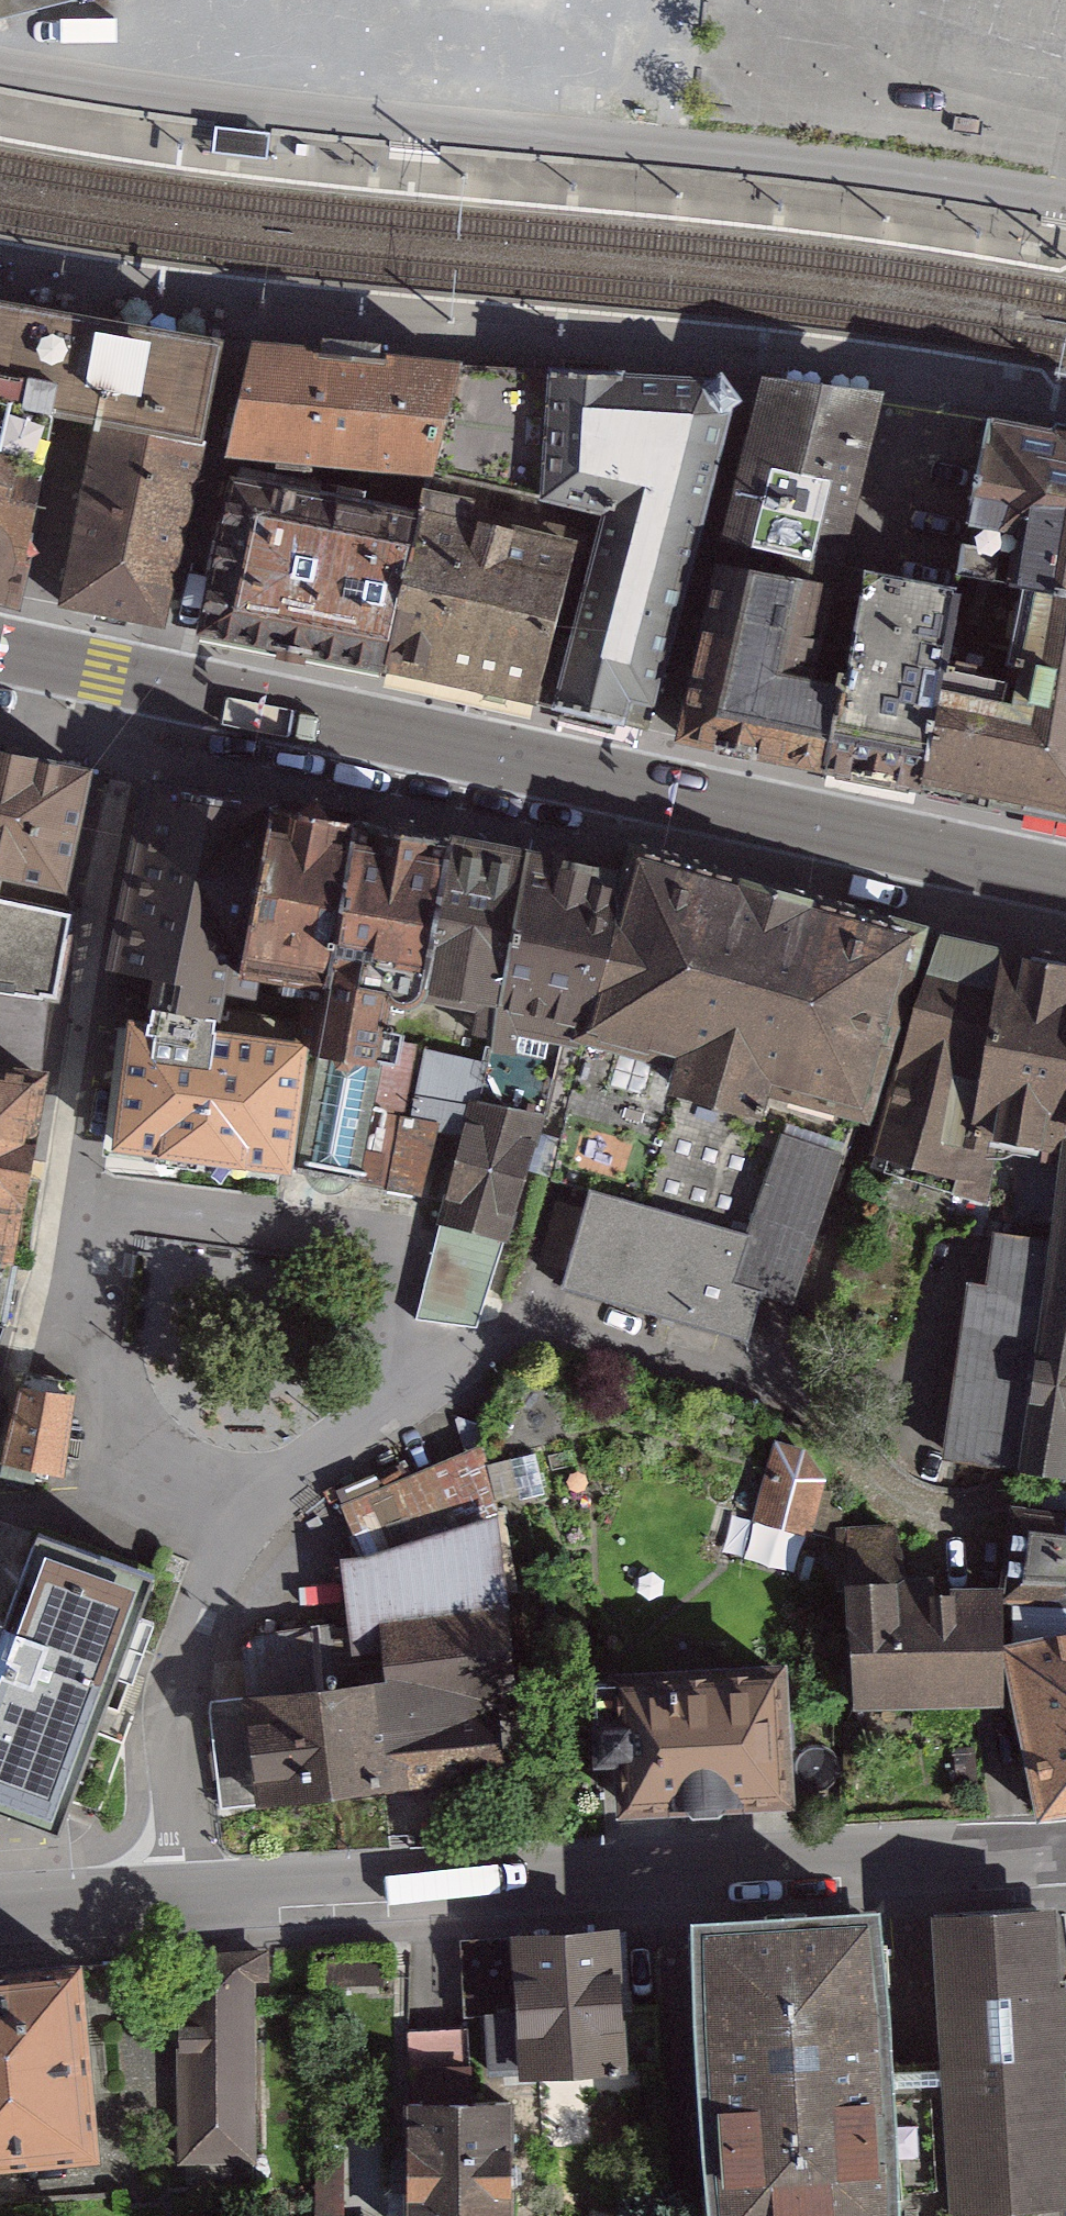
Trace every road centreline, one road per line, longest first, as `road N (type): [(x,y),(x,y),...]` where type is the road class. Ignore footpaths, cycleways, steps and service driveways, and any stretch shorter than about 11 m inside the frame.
road 1 (primary): [(161,688),(1065,885)]
road 2 (tertiary): [(186,1897),(1065,1863)]
road 3 (residential): [(62,1198),(109,847),(161,688)]
road 4 (residential): [(406,1367),(401,1311),(381,1250),(343,1231),(62,1198)]
road 5 (residential): [(186,1897),(172,1725),(214,1574),(225,1496)]
road 6 (residential): [(406,1367),(525,1330),(778,1384)]
road 7 (residential): [(62,1198),(83,1316),(111,1409),(172,1482),(225,1496)]
road 8 (residential): [(225,1496),(276,1490),(335,1453),(381,1410),(406,1367)]
road 9 (tertiary): [(0,1911),(186,1897)]
road 10 (primary): [(0,654),(161,688)]

